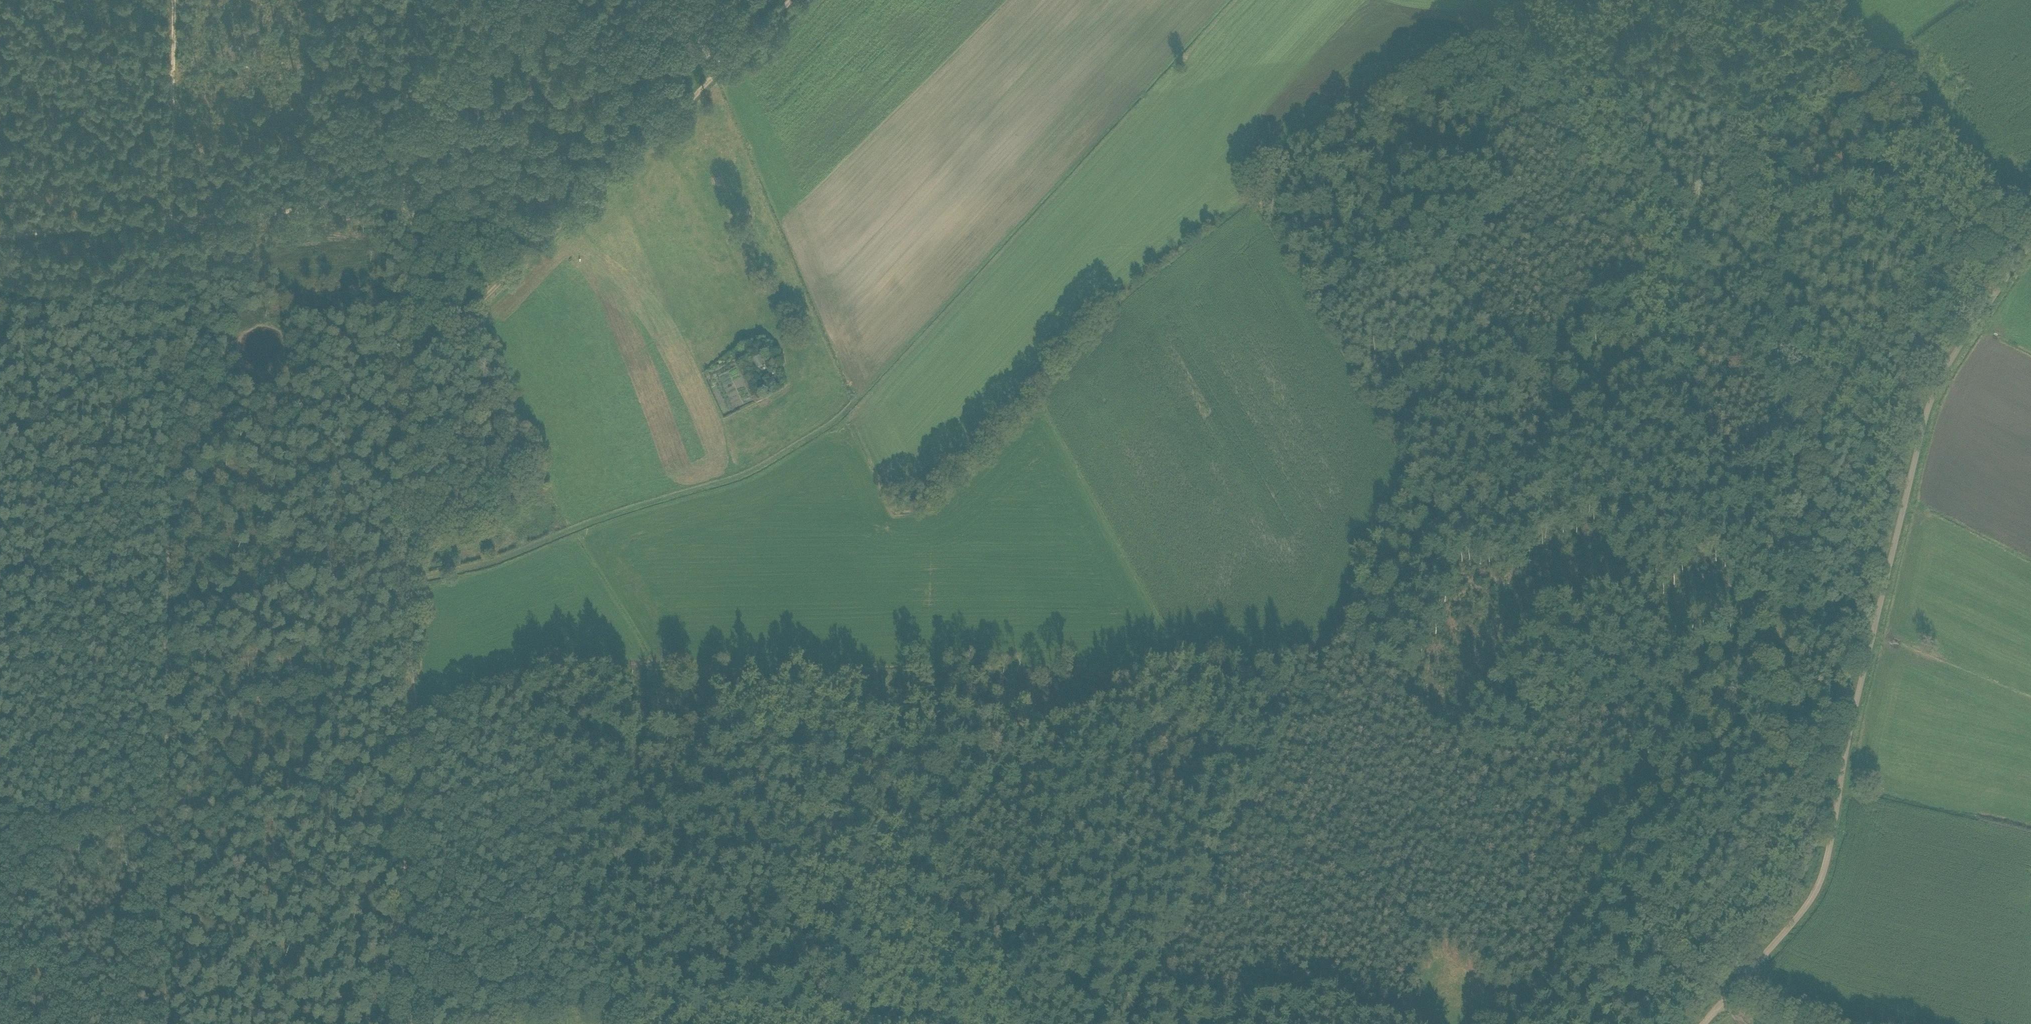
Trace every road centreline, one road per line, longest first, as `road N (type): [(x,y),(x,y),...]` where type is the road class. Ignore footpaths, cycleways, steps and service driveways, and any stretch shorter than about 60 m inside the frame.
road 1 (track): [(1127,1023),(1236,814),(1320,683),(1480,315),(1420,258),(1459,213),(1482,159),(1519,110),(1672,0)]
road 2 (track): [(1705,0),(1819,409),(1821,446),(1788,617),(1704,727),(1510,1023)]
road 3 (unclassified): [(1703,1023),(1816,891),(1930,402),(2030,243)]
road 4 (track): [(416,0),(408,704)]
road 5 (track): [(1480,315),(1780,626),(1791,774),(1841,794)]
road 6 (track): [(559,839),(1168,944)]
road 7 (track): [(398,654),(171,664),(170,810),(0,824)]
road 8 (track): [(625,1023),(559,839),(520,673),(397,708)]
road 9 (track): [(171,220),(171,664)]
road 10 (track): [(724,81),(403,387)]
road 11 (track): [(404,199),(171,220)]
road 12 (track): [(171,220),(174,0)]
road 13 (track): [(170,810),(167,1023)]
road 14 (track): [(171,220),(0,236)]
road 15 (track): [(414,120),(481,0)]

